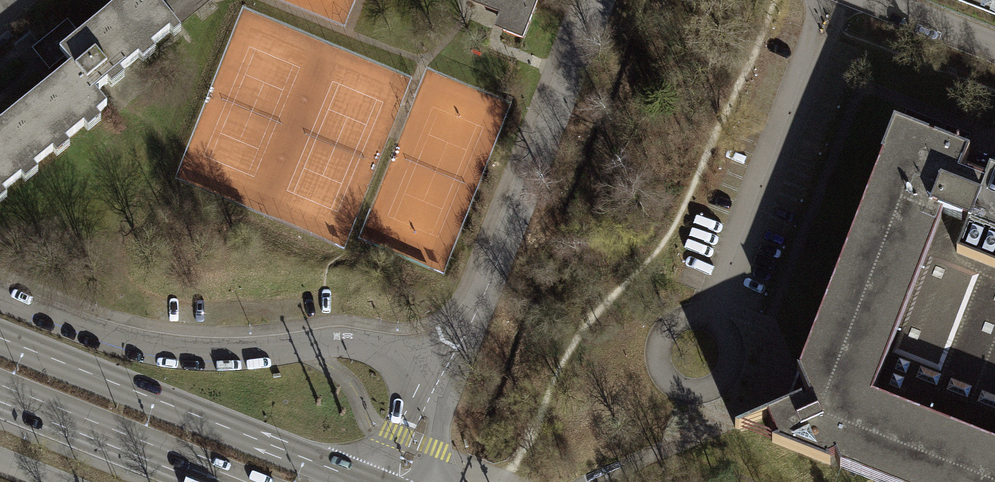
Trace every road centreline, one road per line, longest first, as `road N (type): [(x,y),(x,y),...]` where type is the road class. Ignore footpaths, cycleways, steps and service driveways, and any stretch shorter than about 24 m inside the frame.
road 1 (unclassified): [(395,481),(600,0)]
road 2 (secondary): [(360,481),(0,340)]
road 3 (secondary): [(0,403),(198,481)]
road 4 (unclassified): [(873,0),(994,48)]

